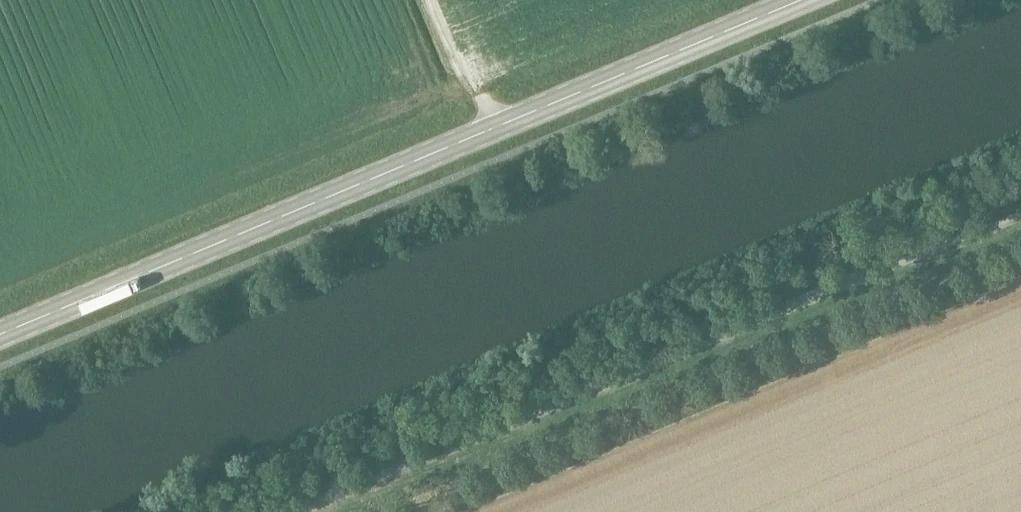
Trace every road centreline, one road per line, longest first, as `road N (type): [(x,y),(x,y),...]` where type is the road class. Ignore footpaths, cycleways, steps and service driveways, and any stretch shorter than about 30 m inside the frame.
road 1 (primary): [(0,336),(803,0)]
road 2 (unclassified): [(279,511),(1020,203)]

